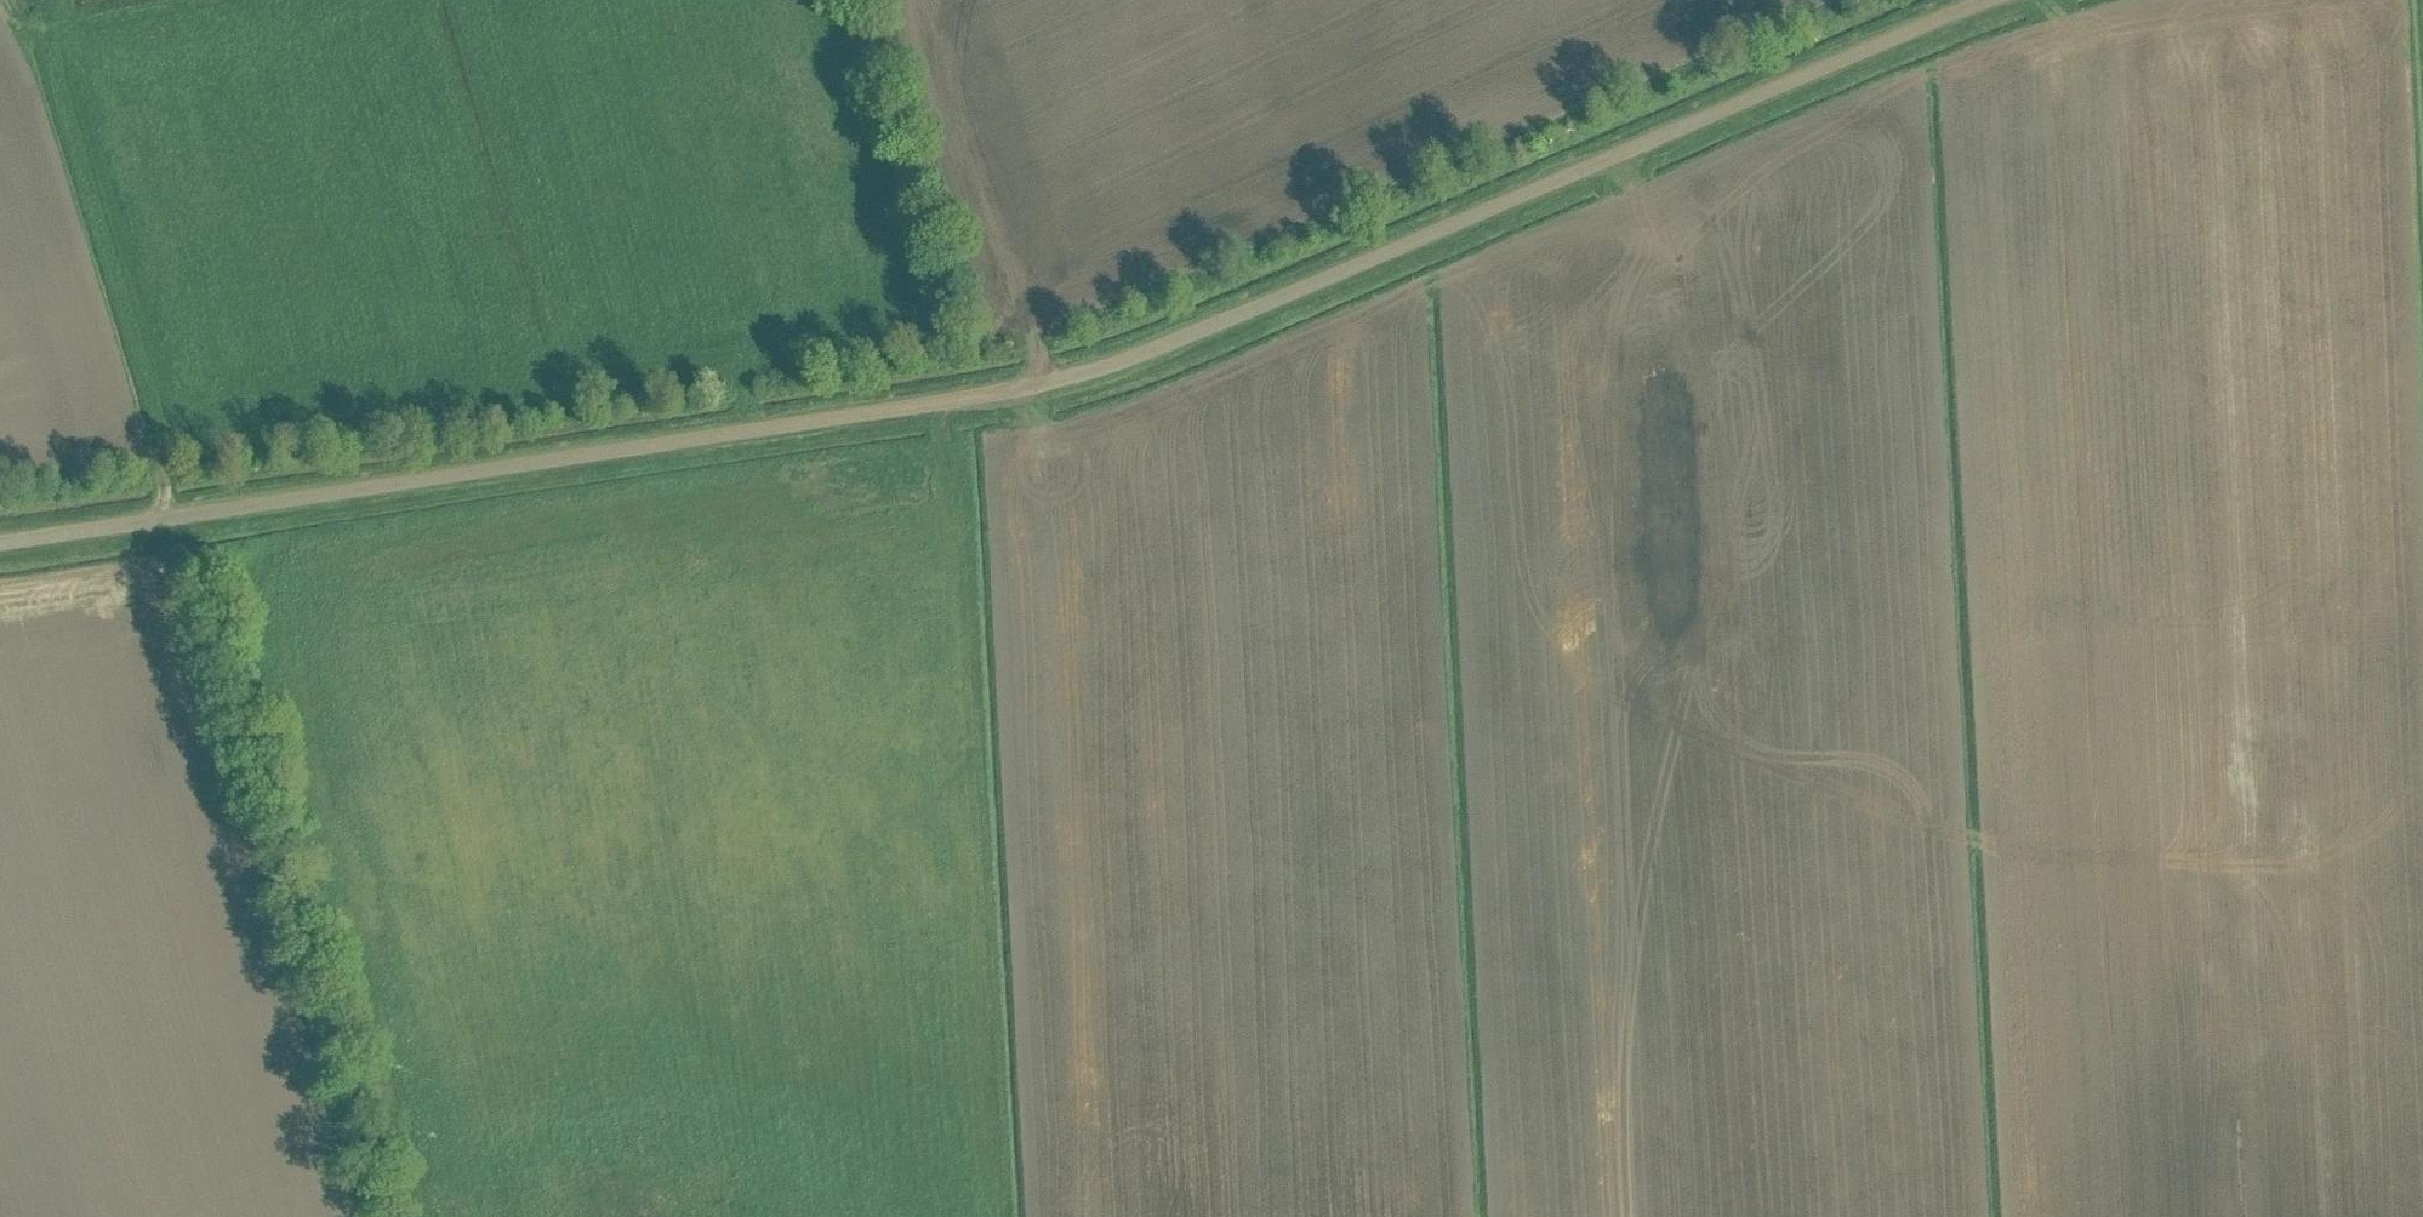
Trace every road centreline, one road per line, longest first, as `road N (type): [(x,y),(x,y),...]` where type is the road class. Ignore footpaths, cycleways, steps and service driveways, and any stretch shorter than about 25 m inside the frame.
road 1 (unclassified): [(0,544),(1052,384),(1226,321),(1990,0)]

